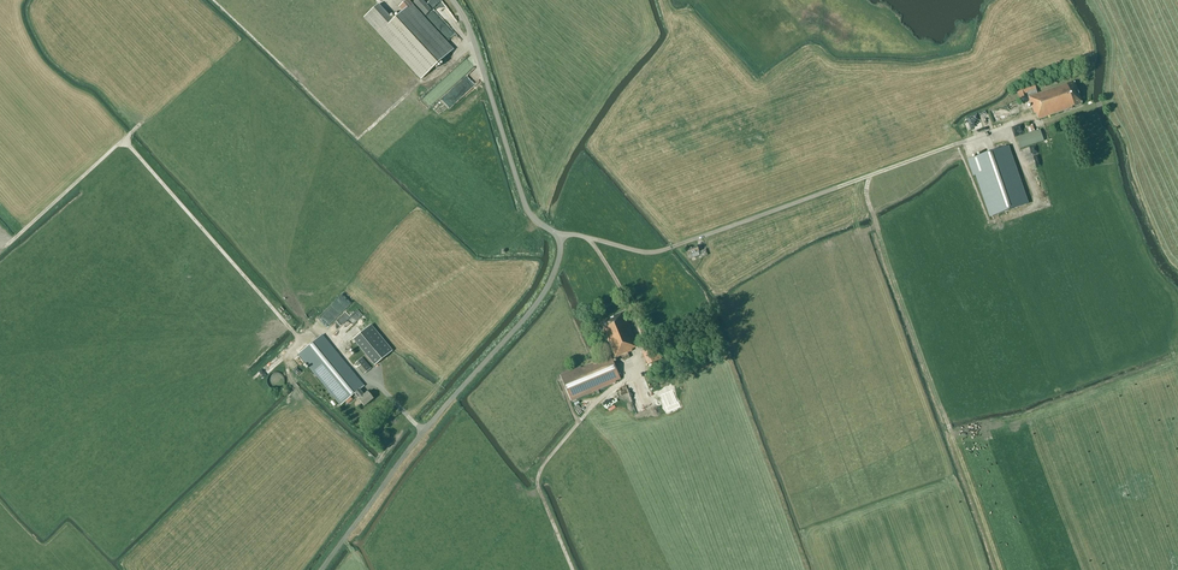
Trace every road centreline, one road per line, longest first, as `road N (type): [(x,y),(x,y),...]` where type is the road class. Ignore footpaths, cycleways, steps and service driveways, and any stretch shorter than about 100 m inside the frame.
road 1 (unclassified): [(321,569),(414,440),(521,323),(558,262),(559,236),(524,204),(454,0)]

